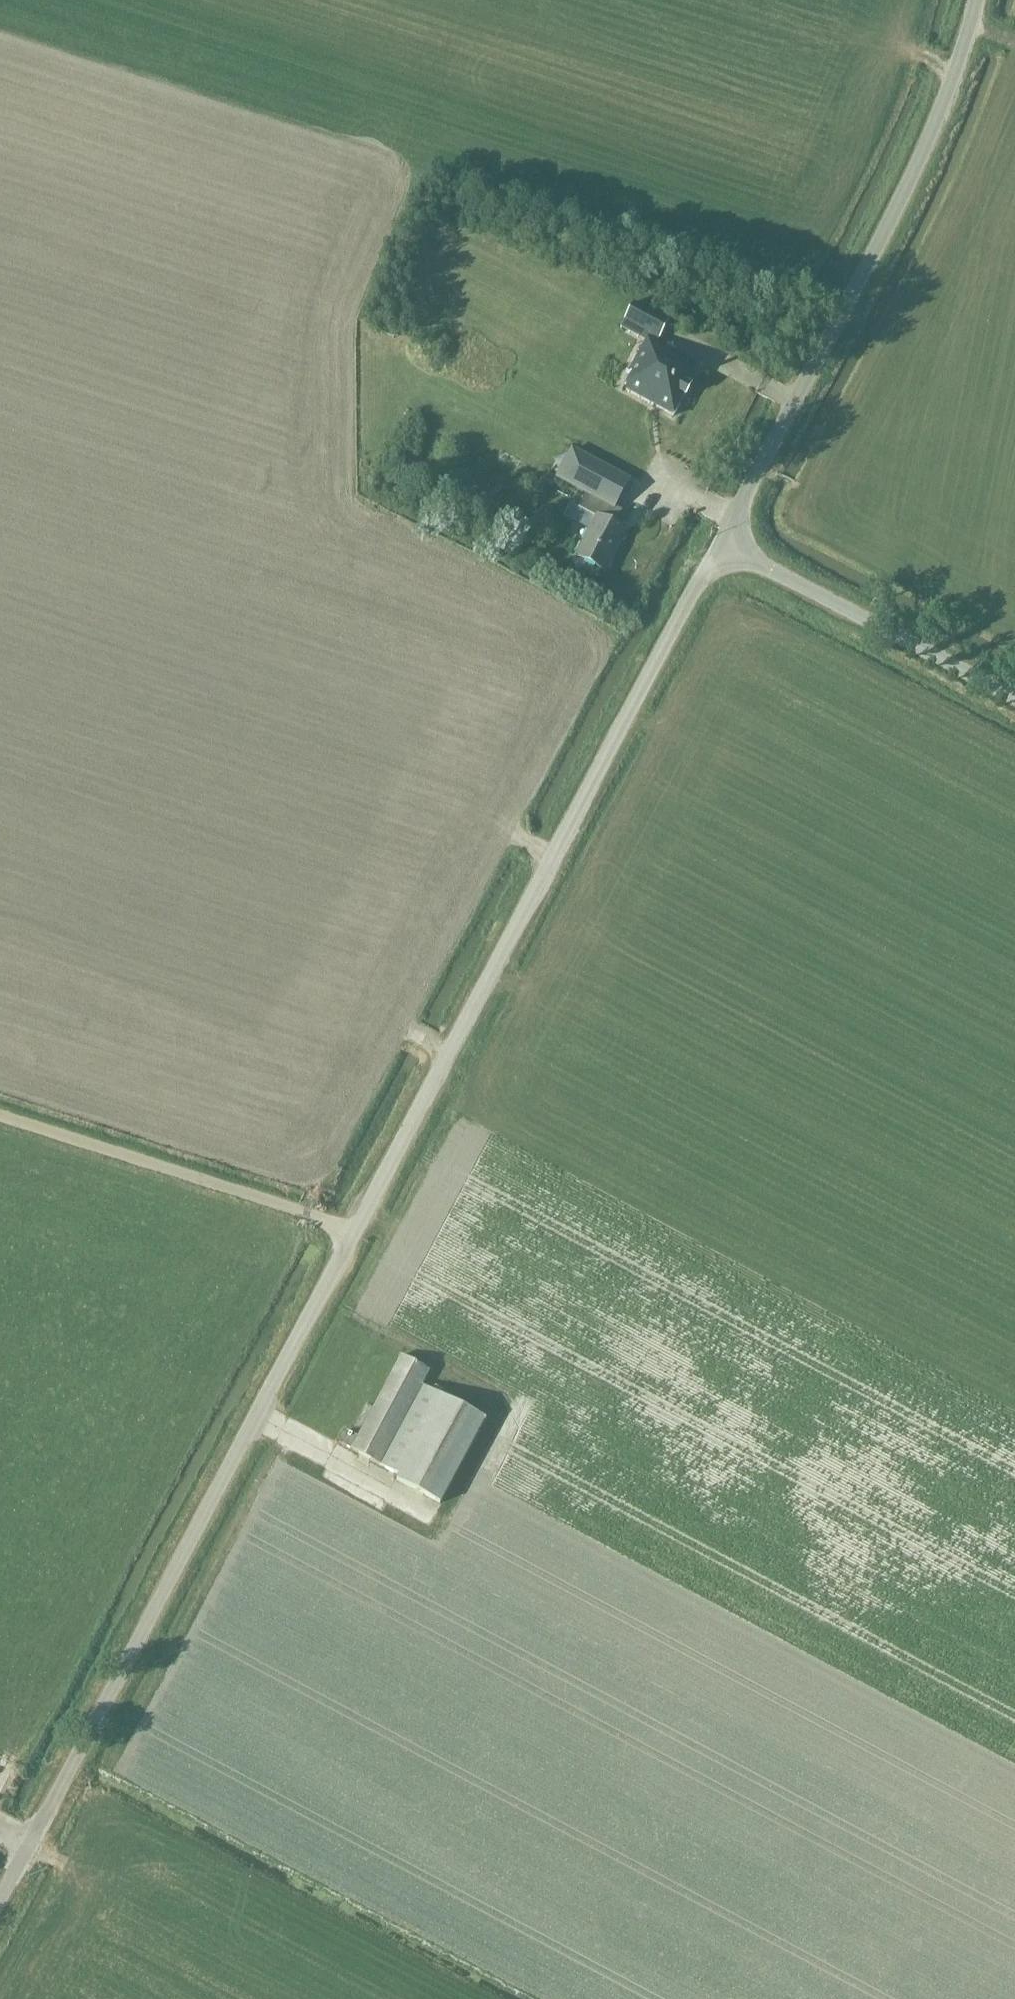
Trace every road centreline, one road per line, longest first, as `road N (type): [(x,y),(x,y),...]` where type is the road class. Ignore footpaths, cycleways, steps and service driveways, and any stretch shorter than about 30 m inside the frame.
road 1 (unclassified): [(350,1234),(721,541)]
road 2 (unclassified): [(0,1912),(350,1234)]
road 3 (unclassified): [(721,541),(934,131),(977,0)]
road 4 (unclassified): [(350,1234),(0,1117)]
road 5 (unclassified): [(1014,697),(721,541)]

